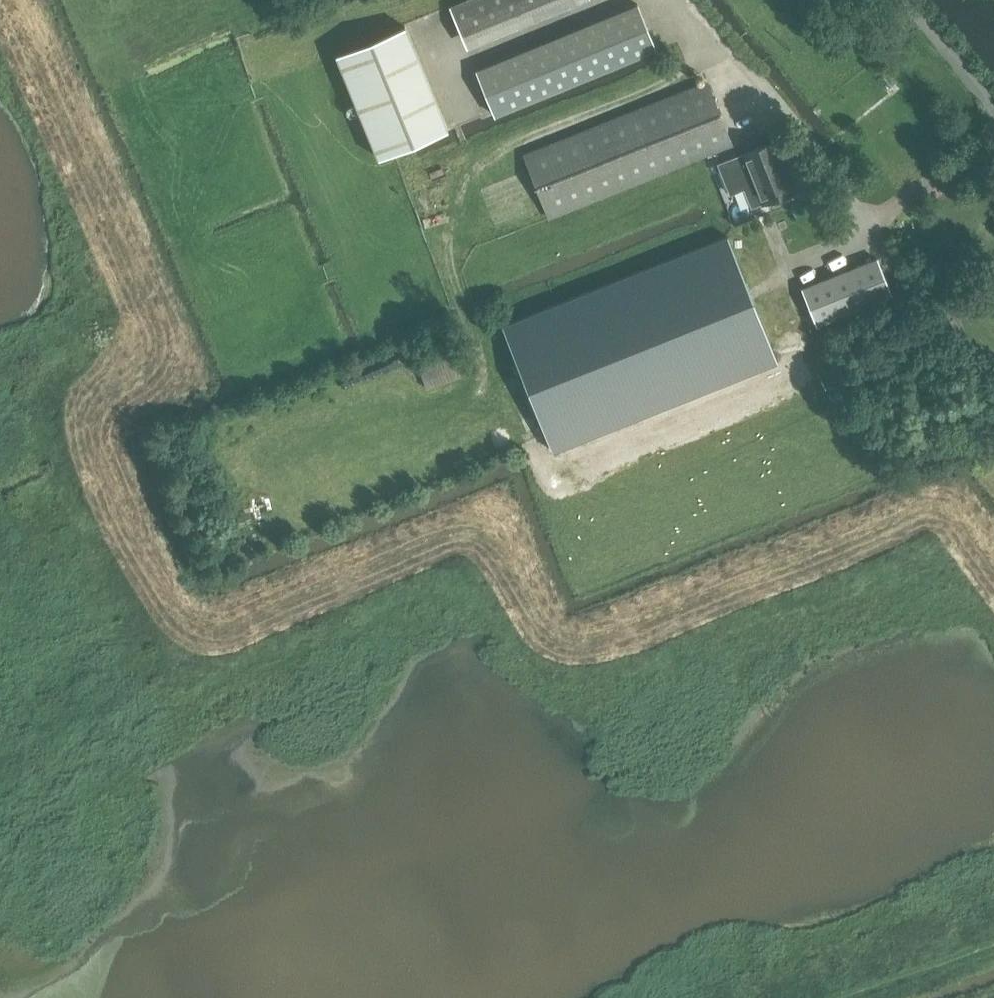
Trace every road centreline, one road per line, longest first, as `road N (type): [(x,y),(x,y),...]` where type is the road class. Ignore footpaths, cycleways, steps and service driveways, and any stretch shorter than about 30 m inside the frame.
road 1 (track): [(717,50),(684,76),(493,153),(467,182),(452,223),(451,273),(479,342),(480,403)]
road 2 (track): [(993,569),(967,539),(867,543),(661,617)]
road 3 (track): [(993,372),(921,316),(891,208)]
road 4 (unclassified): [(993,102),(907,0)]

